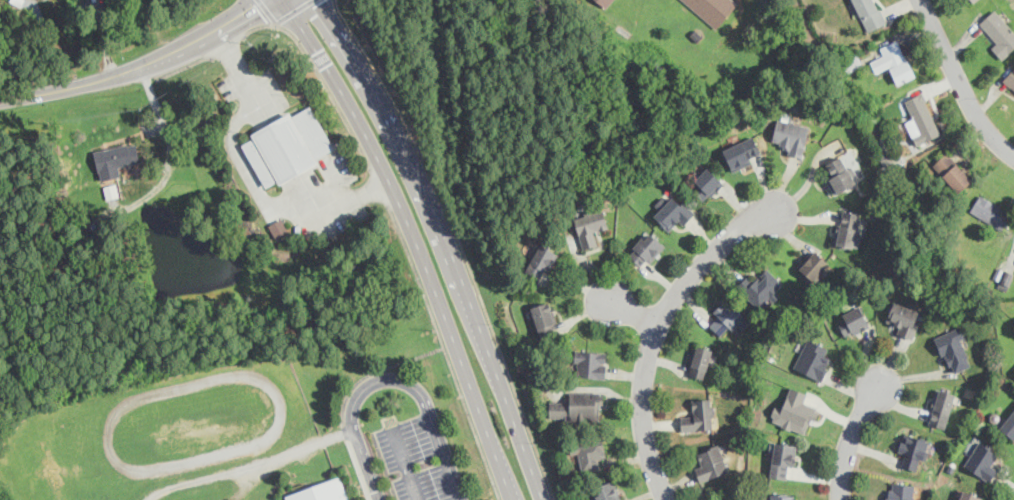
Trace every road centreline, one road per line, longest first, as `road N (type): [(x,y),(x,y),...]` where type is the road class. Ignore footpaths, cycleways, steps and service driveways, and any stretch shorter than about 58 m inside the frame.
road 1 (secondary): [(287,0),(403,206),(514,499)]
road 2 (secondary): [(544,499),(427,194),(320,0)]
road 3 (residential): [(668,499),(641,399),(658,325),(685,283),(749,217),(779,207)]
road 4 (tertiary): [(0,100),(106,80),(186,50),(269,0)]
road 5 (residential): [(919,0),(985,127),(1013,154)]
road 6 (residential): [(841,499),(845,458),(882,373)]

